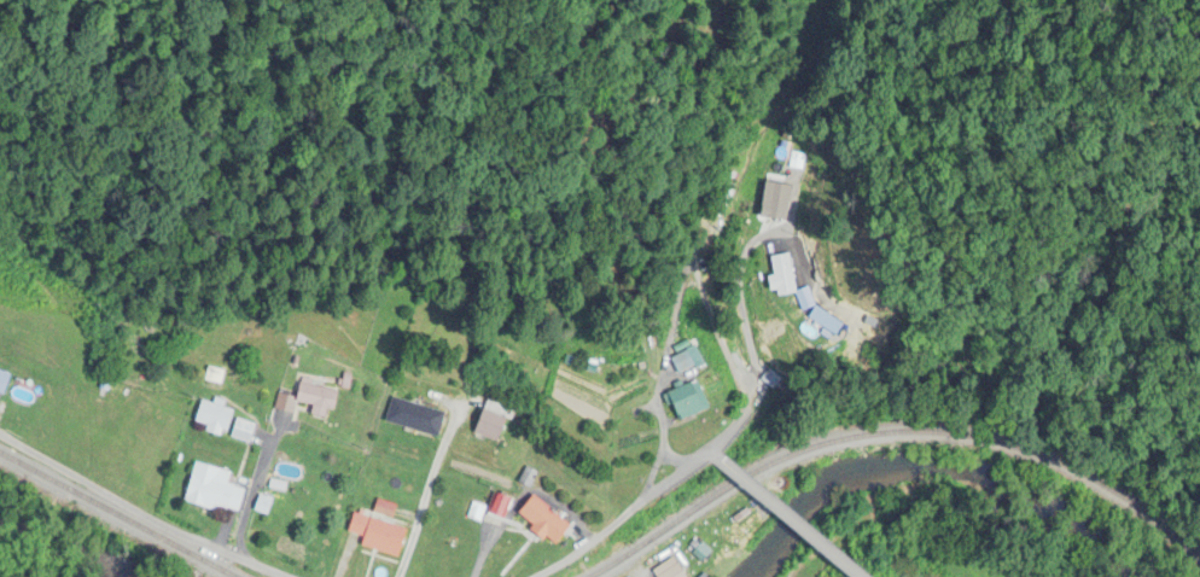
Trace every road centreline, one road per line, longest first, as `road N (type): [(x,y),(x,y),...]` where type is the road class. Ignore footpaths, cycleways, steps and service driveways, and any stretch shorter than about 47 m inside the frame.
road 1 (residential): [(539,576),(705,455),(745,410),(740,292),(746,253),(765,235),(782,231),(790,241),(798,297),(817,315)]
road 2 (residential): [(0,430),(117,500),(285,576)]
road 3 (residential): [(861,576),(718,459)]

